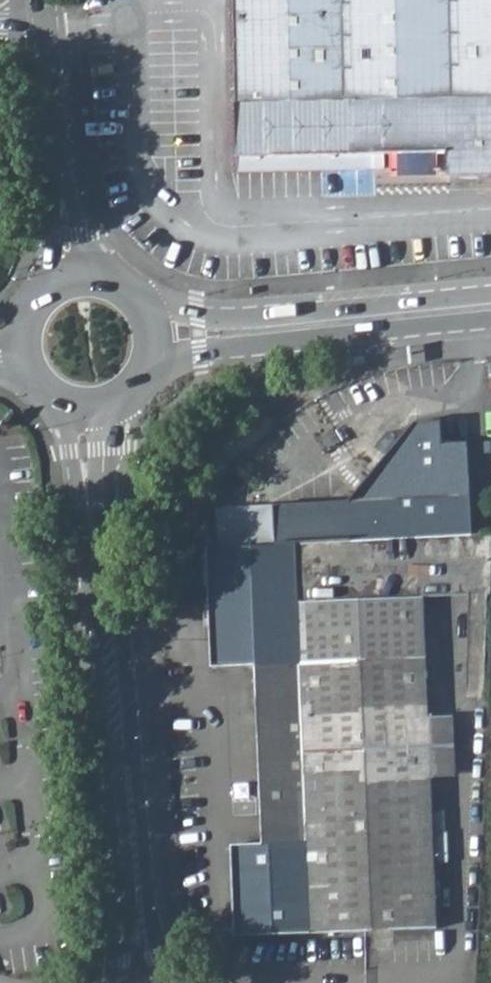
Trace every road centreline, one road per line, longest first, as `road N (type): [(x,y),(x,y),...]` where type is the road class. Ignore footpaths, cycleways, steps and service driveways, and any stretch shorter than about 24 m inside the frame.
road 1 (tertiary): [(138,885),(83,452),(87,408)]
road 2 (tertiary): [(154,339),(490,309)]
road 3 (residential): [(79,281),(47,30)]

